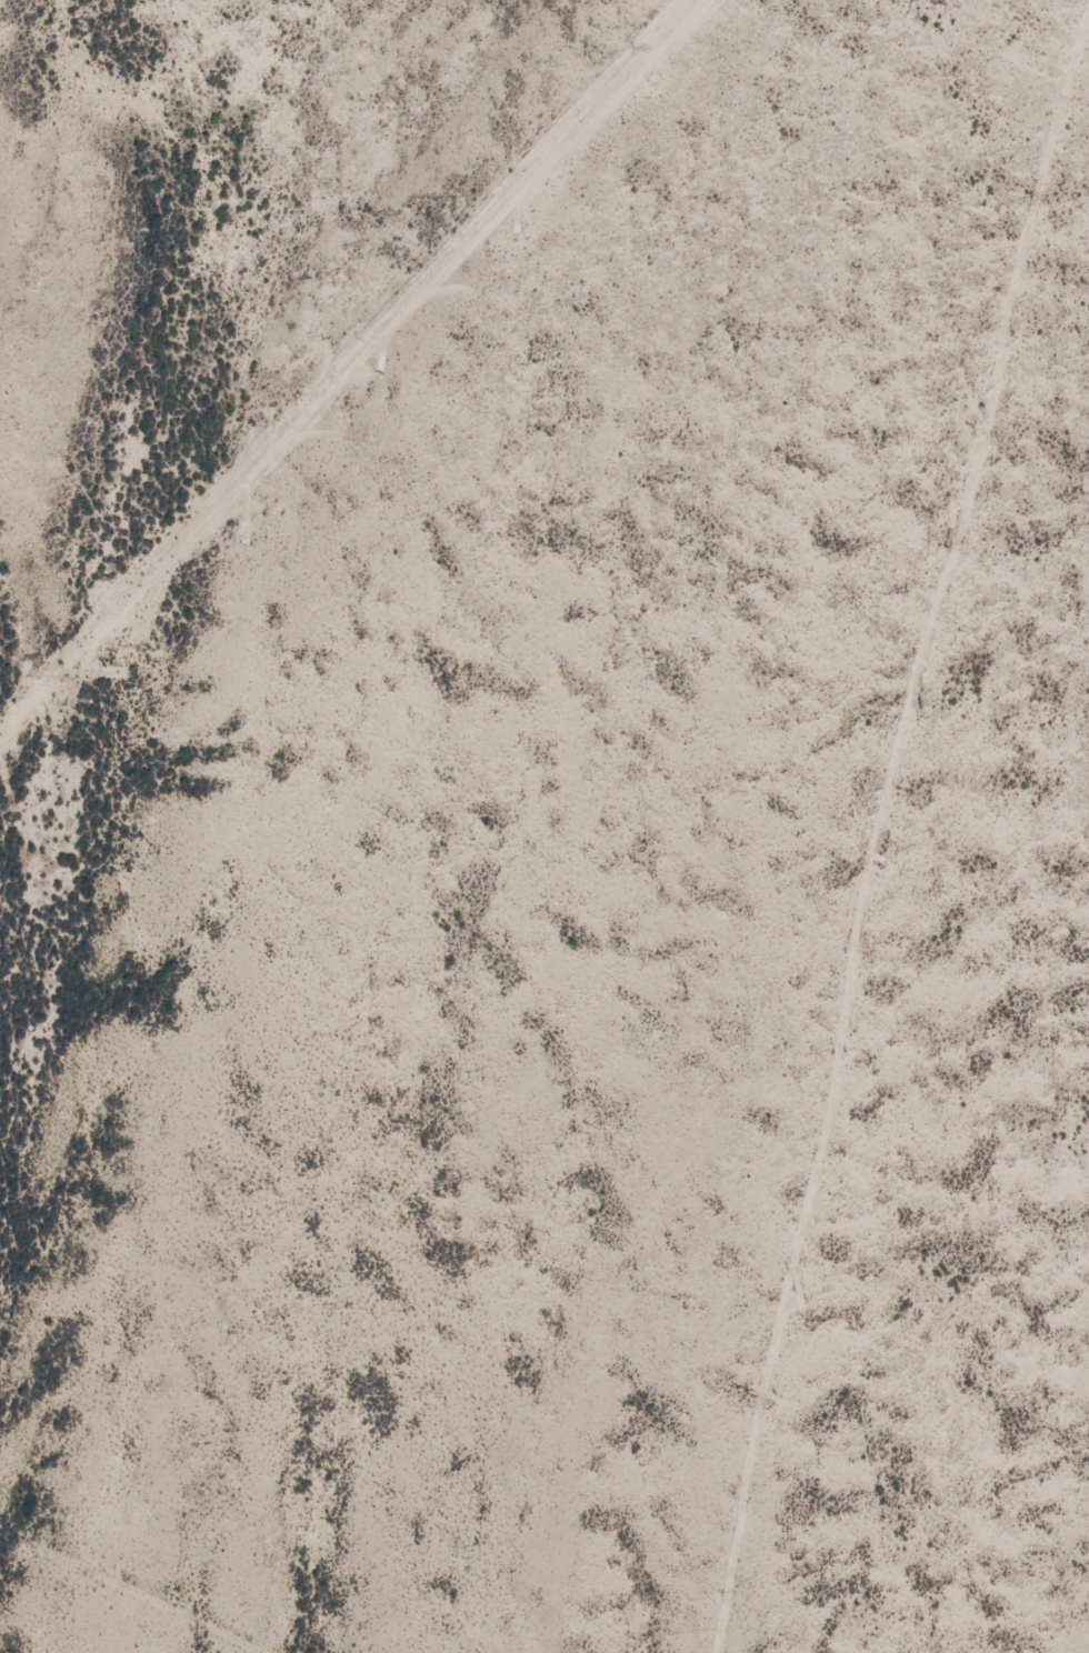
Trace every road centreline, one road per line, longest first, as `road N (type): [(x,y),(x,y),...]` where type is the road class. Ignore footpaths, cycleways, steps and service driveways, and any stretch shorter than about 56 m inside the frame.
road 1 (track): [(1088,121),(998,414),(889,858),(778,1652)]

